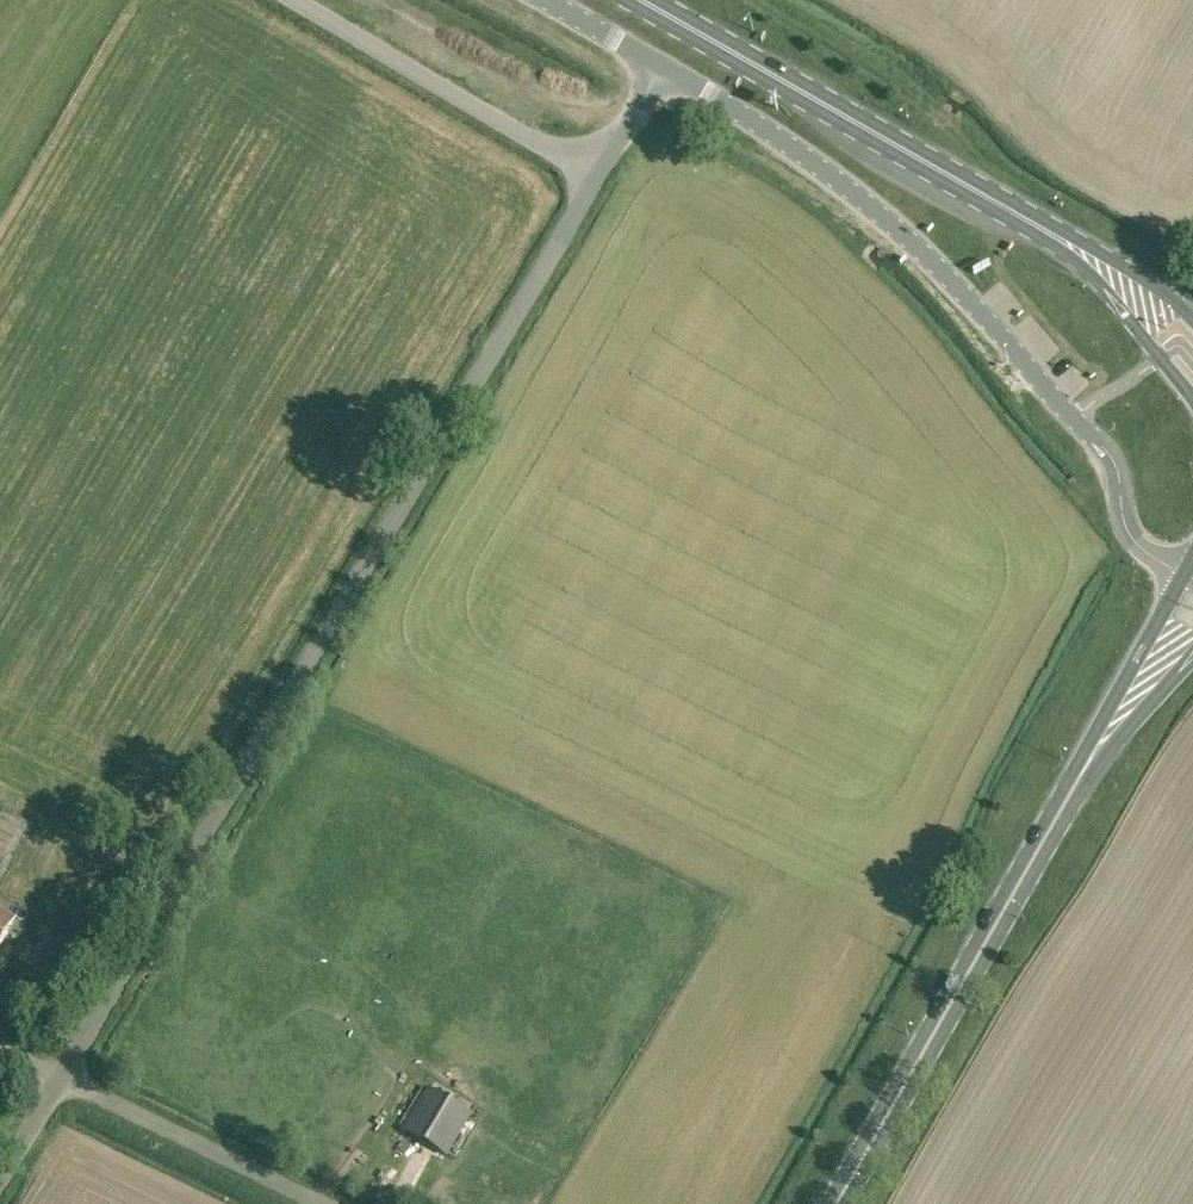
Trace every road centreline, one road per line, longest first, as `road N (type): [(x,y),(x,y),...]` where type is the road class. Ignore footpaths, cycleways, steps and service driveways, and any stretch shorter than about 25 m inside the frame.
road 1 (unclassified): [(65,1079),(597,172)]
road 2 (unclassified): [(663,65),(750,118),(915,243),(1072,418)]
road 3 (secondary): [(836,1203),(1078,780)]
road 4 (primary): [(1024,215),(643,0)]
road 5 (unclassified): [(597,172),(299,0)]
road 6 (unclassified): [(325,1203),(65,1079)]
road 7 (primary): [(1024,215),(1085,267),(1192,400)]
road 8 (secondary): [(1182,575),(1078,780)]
road 9 (unclassified): [(1182,575),(1130,536),(1115,463),(1072,418)]
road 10 (primary): [(1192,314),(1124,263),(1024,215)]
road 11 (secondary): [(1078,780),(1192,655)]
road 12 (unclassified): [(547,0),(663,65)]
road 13 (unclassified): [(0,1187),(65,1079)]
road 14 (unclassified): [(597,172),(663,65)]

